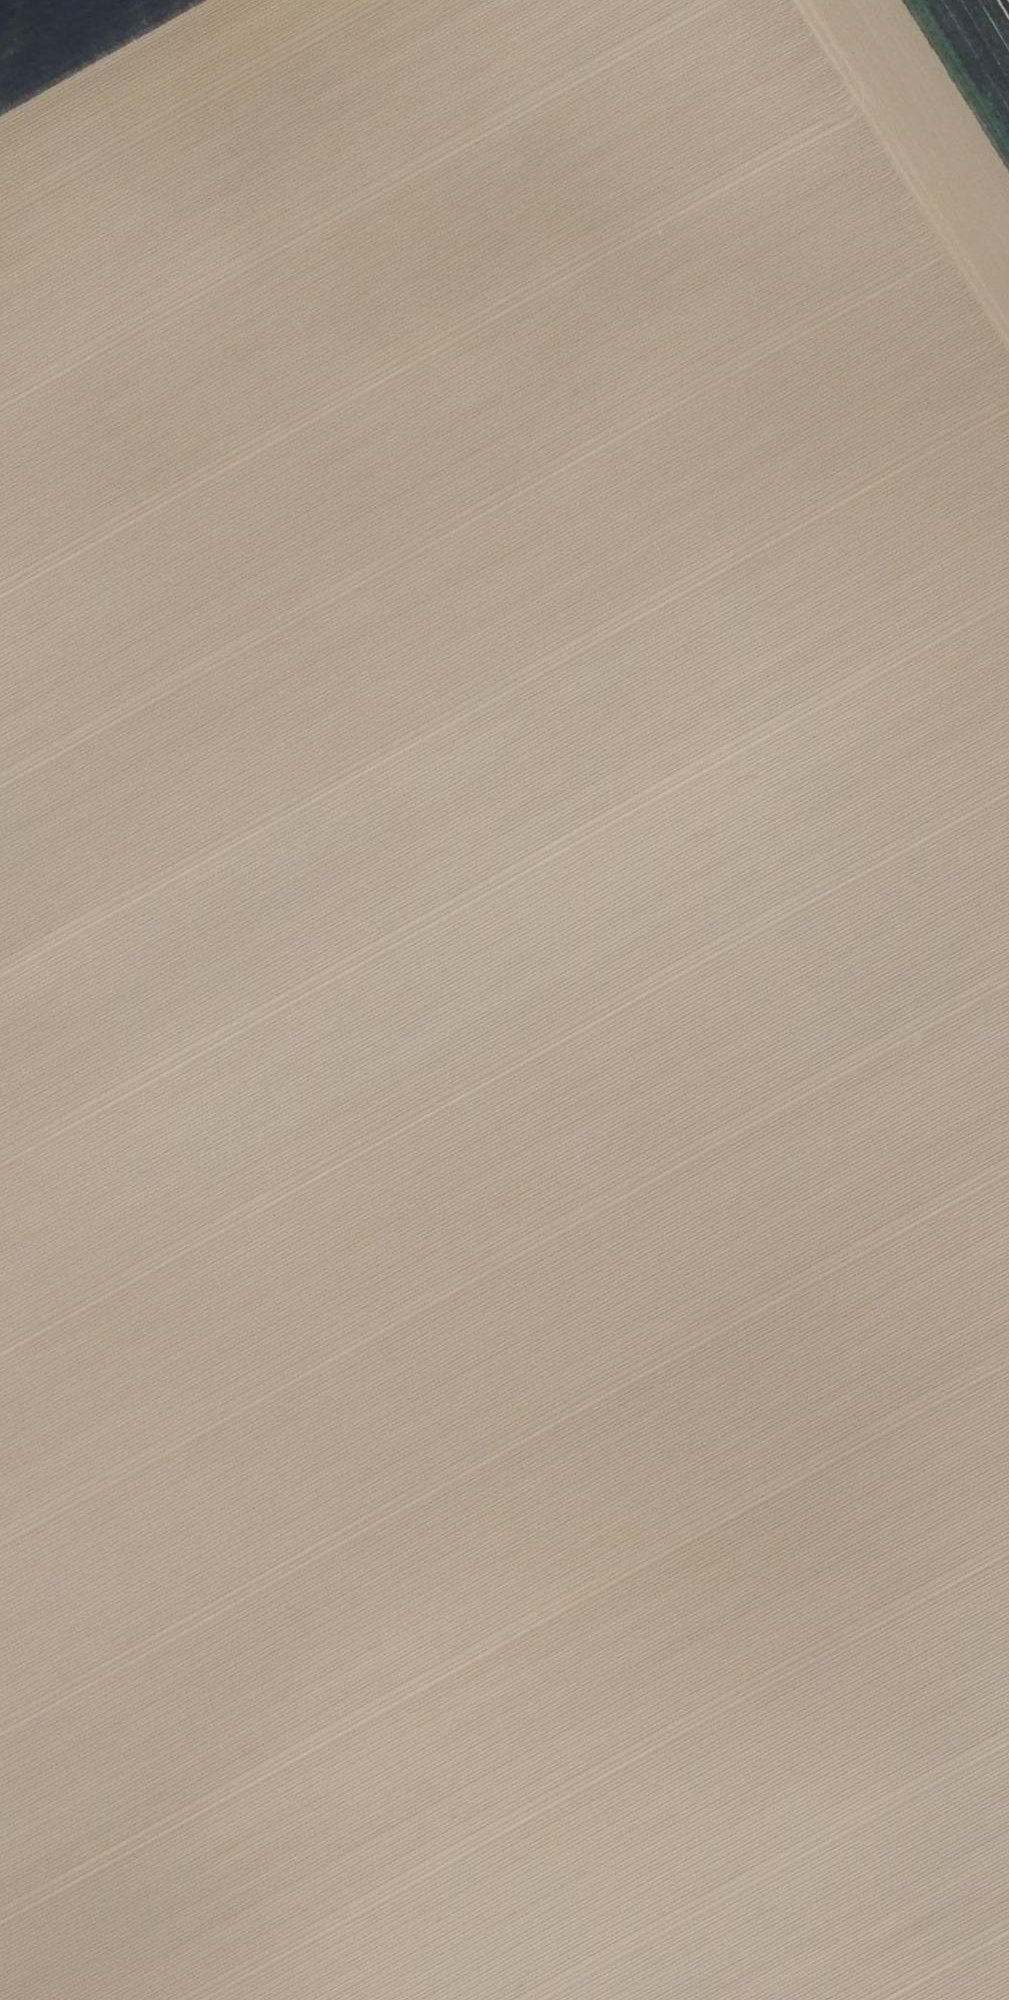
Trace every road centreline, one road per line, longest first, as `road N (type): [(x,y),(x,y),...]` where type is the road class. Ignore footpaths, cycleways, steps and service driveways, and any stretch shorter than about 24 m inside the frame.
road 1 (track): [(913,0),(1008,156)]

